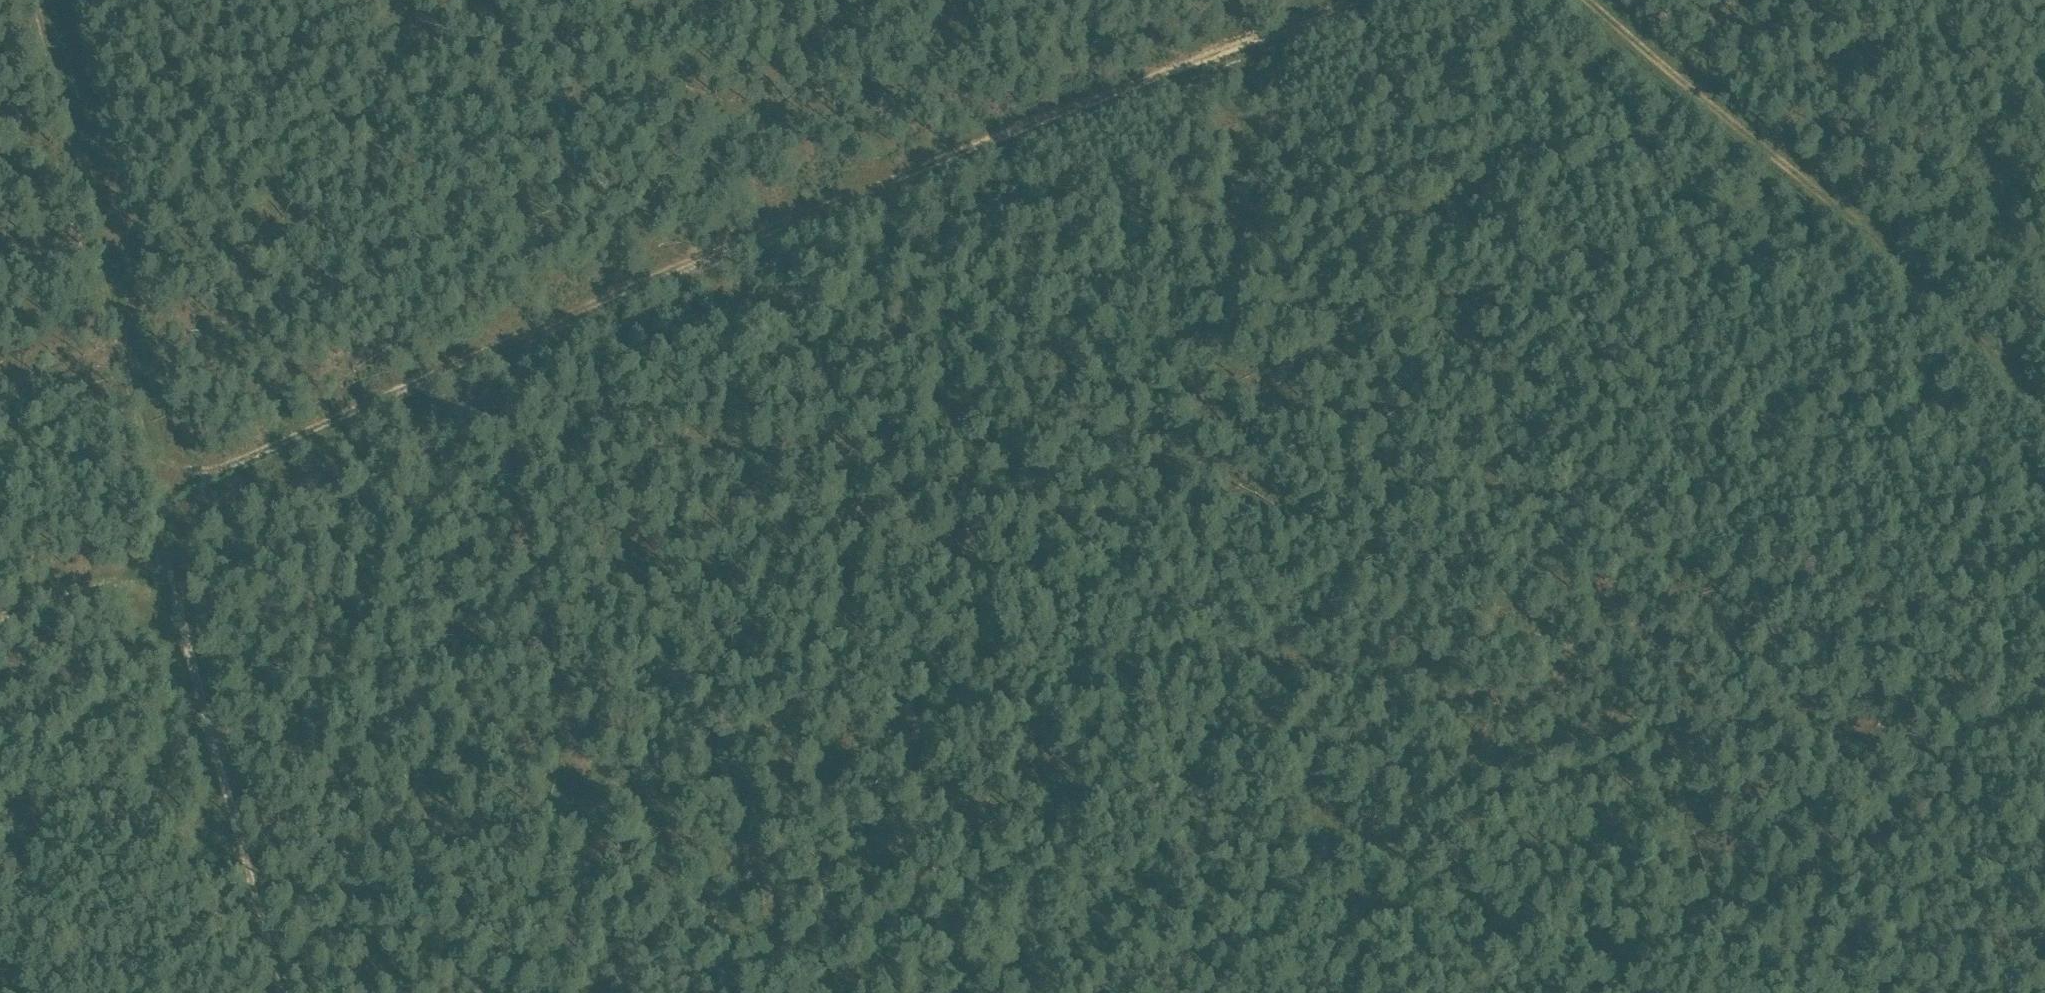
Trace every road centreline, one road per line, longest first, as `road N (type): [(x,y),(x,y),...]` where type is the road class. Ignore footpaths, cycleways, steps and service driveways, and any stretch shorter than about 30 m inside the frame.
road 1 (track): [(1350,0),(629,286),(204,472),(166,469),(140,433),(34,0)]
road 2 (track): [(2044,407),(1753,141),(1585,0)]
road 3 (track): [(282,992),(175,545)]
road 4 (track): [(175,545),(0,619)]

